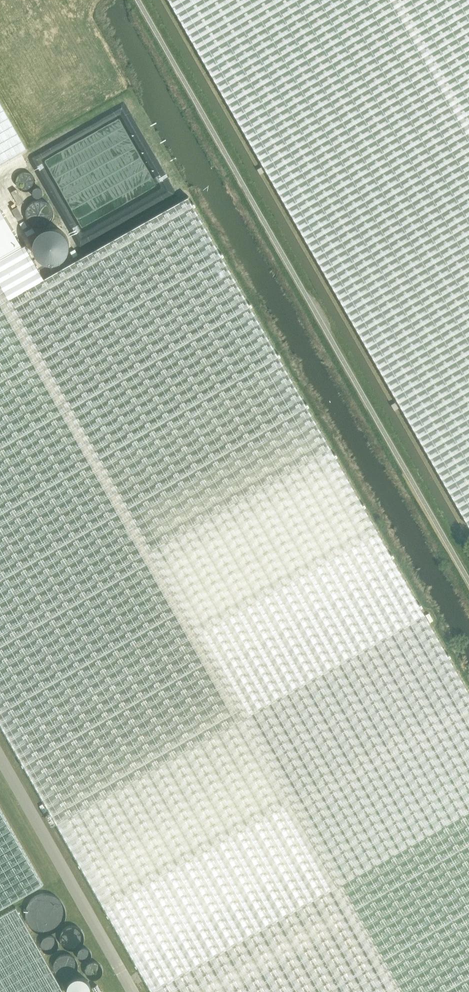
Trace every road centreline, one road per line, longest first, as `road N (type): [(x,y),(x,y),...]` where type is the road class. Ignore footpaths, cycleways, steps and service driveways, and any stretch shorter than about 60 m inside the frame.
road 1 (unclassified): [(0,754),(134,991)]

